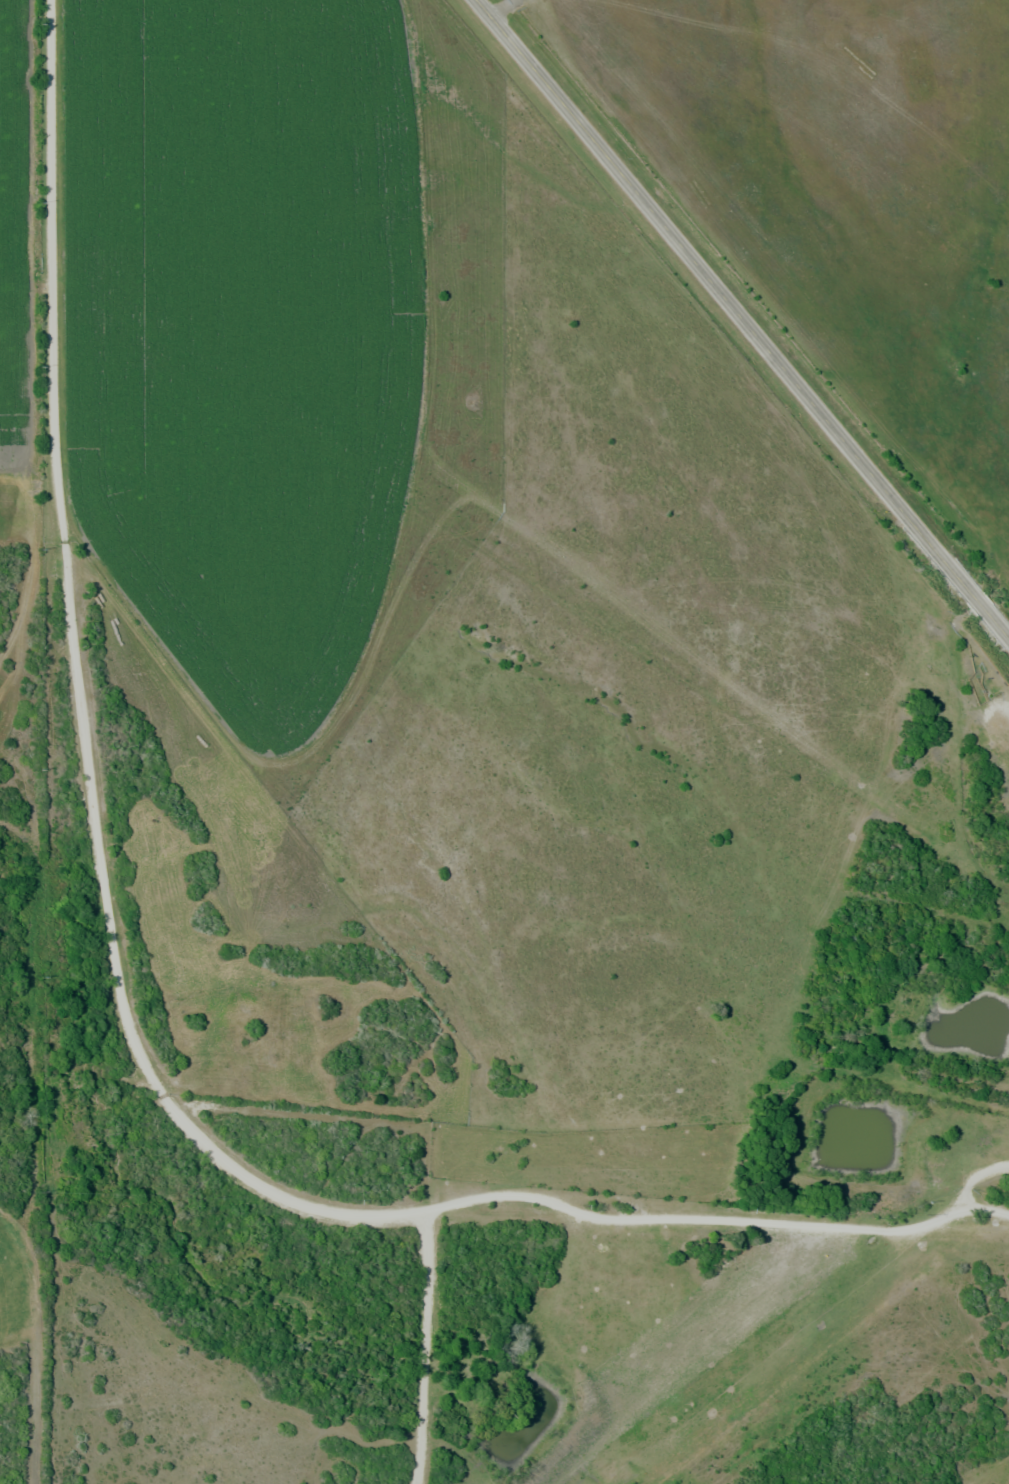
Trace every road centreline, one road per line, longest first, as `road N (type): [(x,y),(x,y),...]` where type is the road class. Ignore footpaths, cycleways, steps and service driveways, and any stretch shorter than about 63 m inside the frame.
road 1 (residential): [(53,0),(57,456),(119,995),(171,1099),(227,1169),(309,1215),(419,1217)]
road 2 (tertiary): [(476,0),(1008,638)]
road 3 (residential): [(419,1217),(491,1200),(541,1200),(593,1223),(897,1228),(970,1205),(1008,1215)]
road 4 (residential): [(417,1483),(429,1231),(419,1217)]

